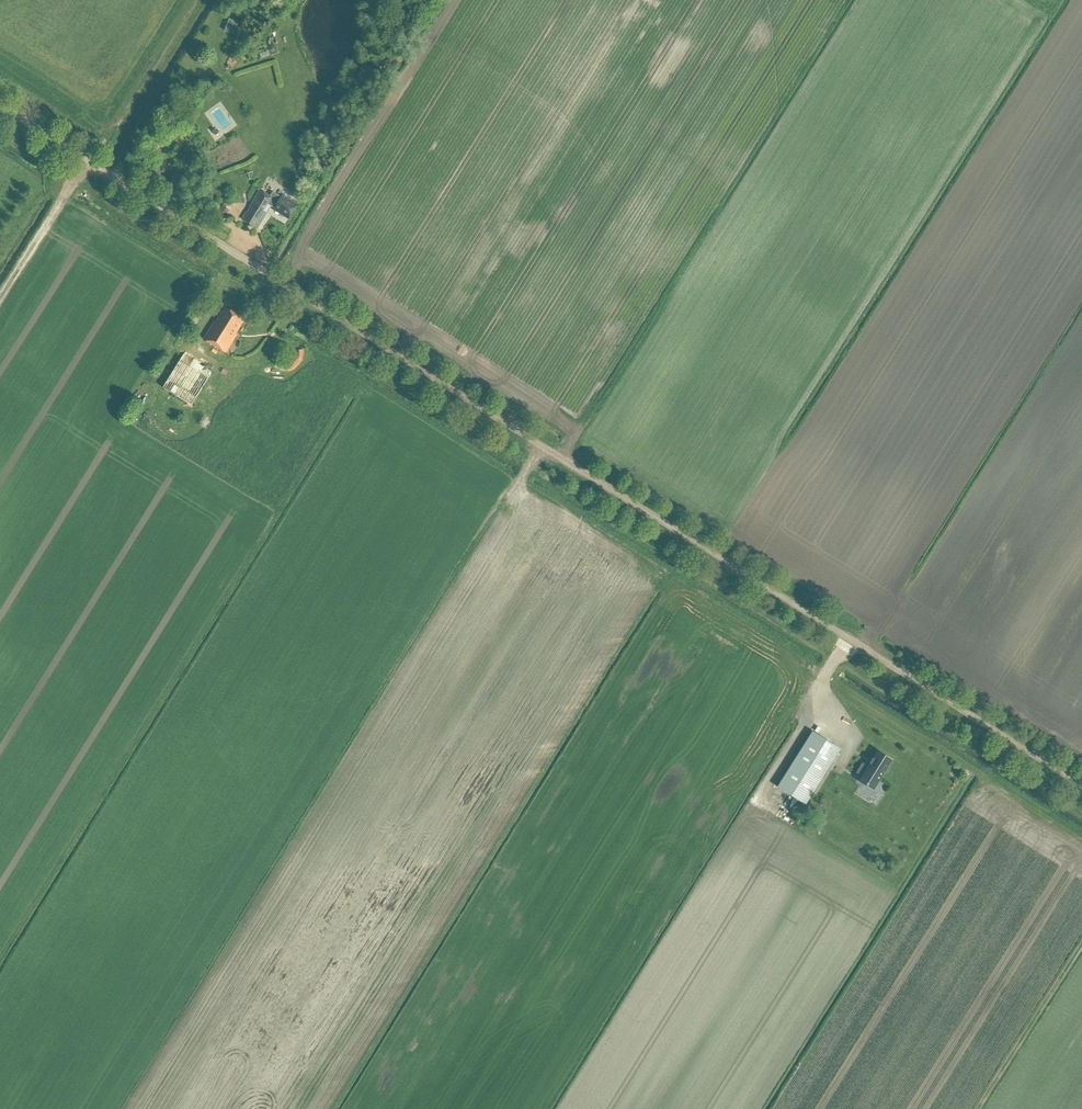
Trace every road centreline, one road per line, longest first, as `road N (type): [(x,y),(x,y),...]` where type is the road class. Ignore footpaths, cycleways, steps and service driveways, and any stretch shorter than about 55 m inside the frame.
road 1 (unclassified): [(1081,786),(0,106)]
road 2 (track): [(196,0),(93,164)]
road 3 (track): [(1081,945),(978,1108)]
road 4 (track): [(86,159),(0,300)]

